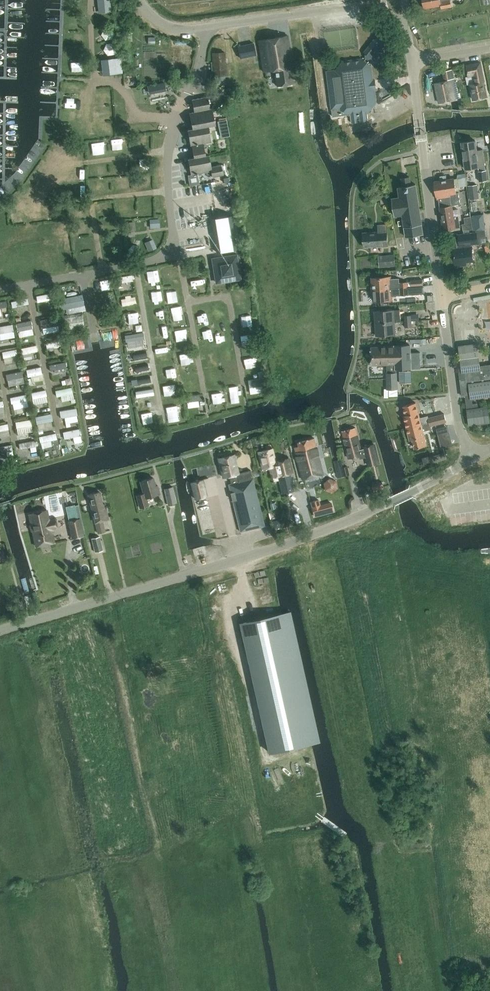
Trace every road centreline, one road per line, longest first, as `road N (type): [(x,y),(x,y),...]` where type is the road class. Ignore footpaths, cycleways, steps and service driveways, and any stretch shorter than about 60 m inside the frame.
road 1 (tertiary): [(0,629),(361,516),(475,457)]
road 2 (unclassified): [(399,22),(365,6),(177,29),(139,0)]
road 3 (unclassified): [(440,296),(419,118)]
road 4 (unclassified): [(475,457),(460,428),(440,296)]

